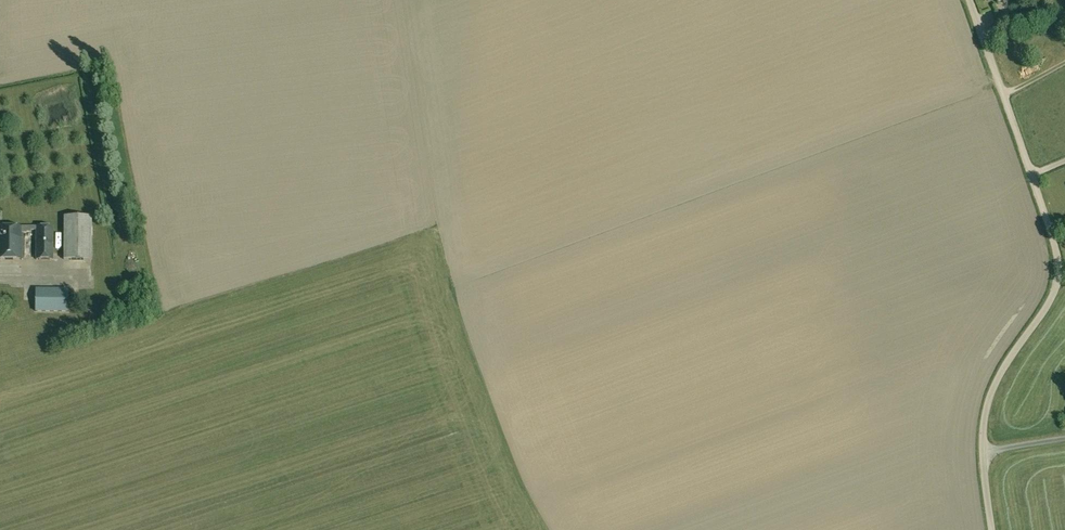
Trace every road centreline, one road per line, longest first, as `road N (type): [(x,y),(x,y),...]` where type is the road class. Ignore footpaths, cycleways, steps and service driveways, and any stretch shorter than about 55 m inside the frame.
road 1 (unclassified): [(990,529),(984,418),(1004,366),(1051,300),(1058,254),(969,0)]

